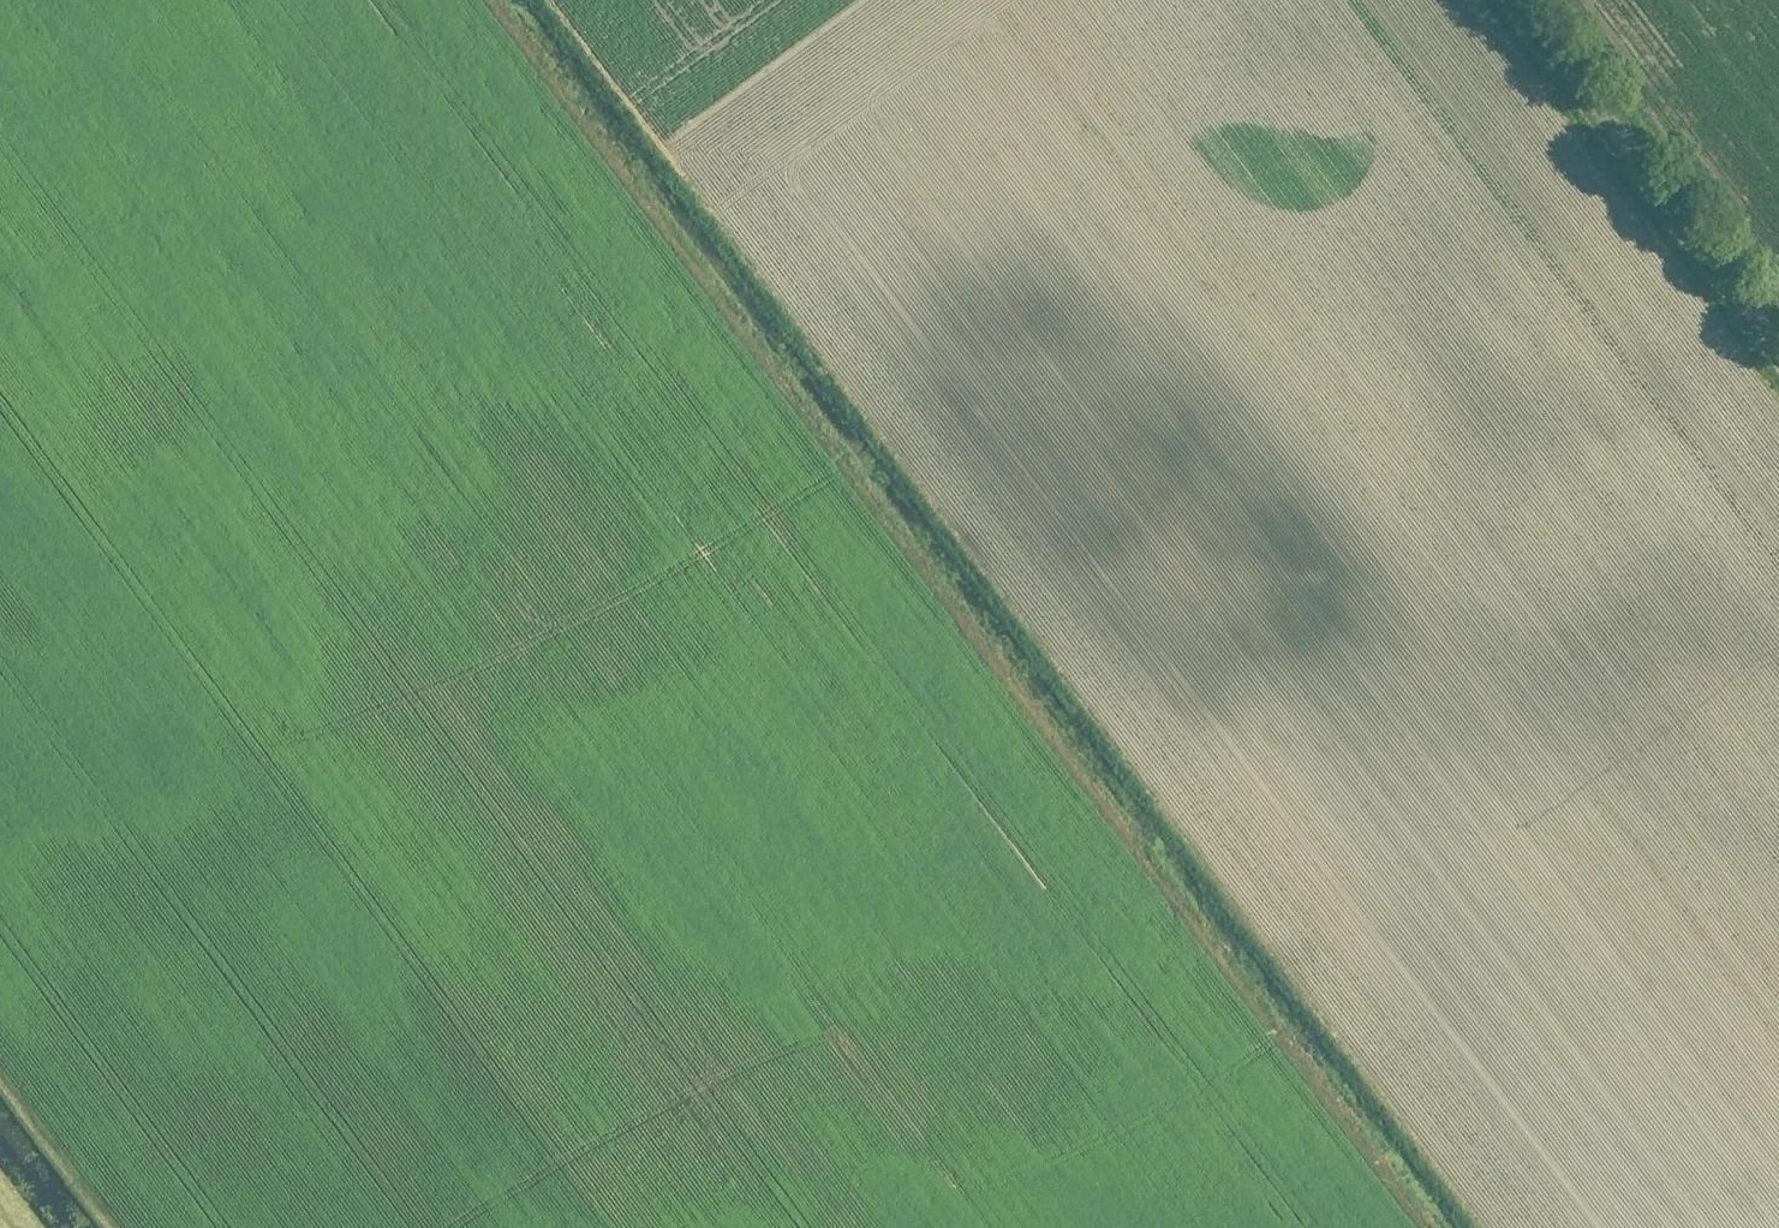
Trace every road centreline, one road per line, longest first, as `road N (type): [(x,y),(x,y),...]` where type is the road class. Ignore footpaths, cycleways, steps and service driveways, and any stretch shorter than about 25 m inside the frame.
road 1 (unclassified): [(1778,333),(1528,0)]

